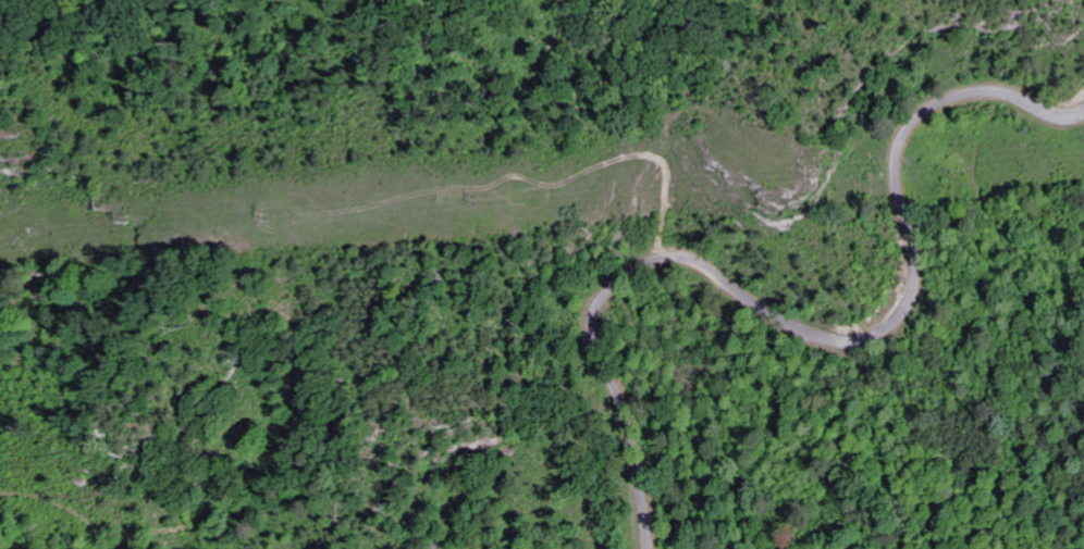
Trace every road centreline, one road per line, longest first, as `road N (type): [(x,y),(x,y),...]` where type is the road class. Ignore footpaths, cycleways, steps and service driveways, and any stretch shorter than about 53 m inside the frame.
road 1 (residential): [(648,548),(623,415),(591,339),(607,291),(637,269),(676,260),(806,335),(867,340),(885,332),(910,297),(913,251),(896,163),(921,116),(953,97),(995,92),(1058,116),(1083,110)]

